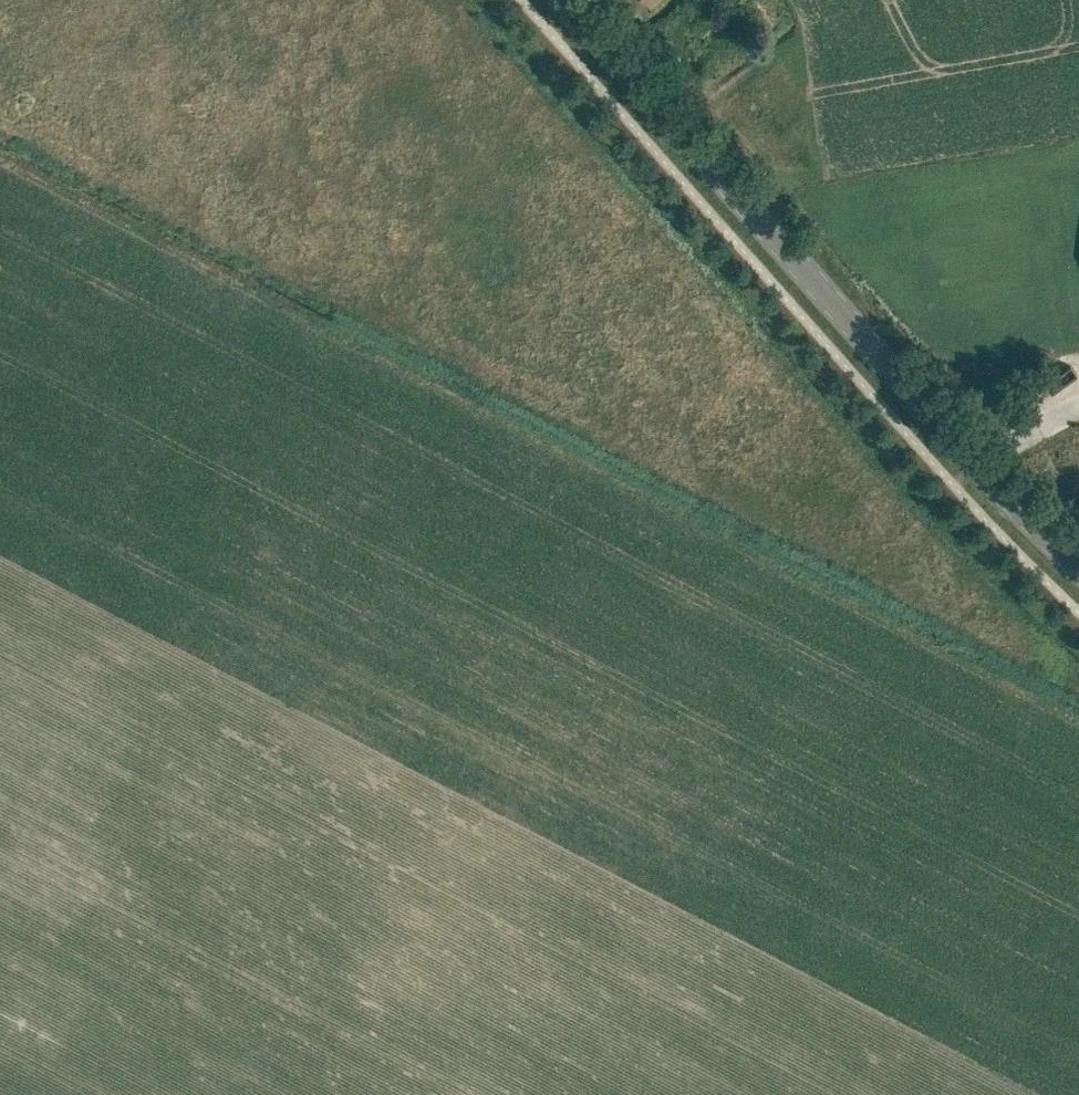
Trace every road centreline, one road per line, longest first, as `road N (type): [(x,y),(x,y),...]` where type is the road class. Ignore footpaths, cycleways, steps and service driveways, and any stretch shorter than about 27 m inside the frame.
road 1 (secondary): [(1078,565),(566,0)]

